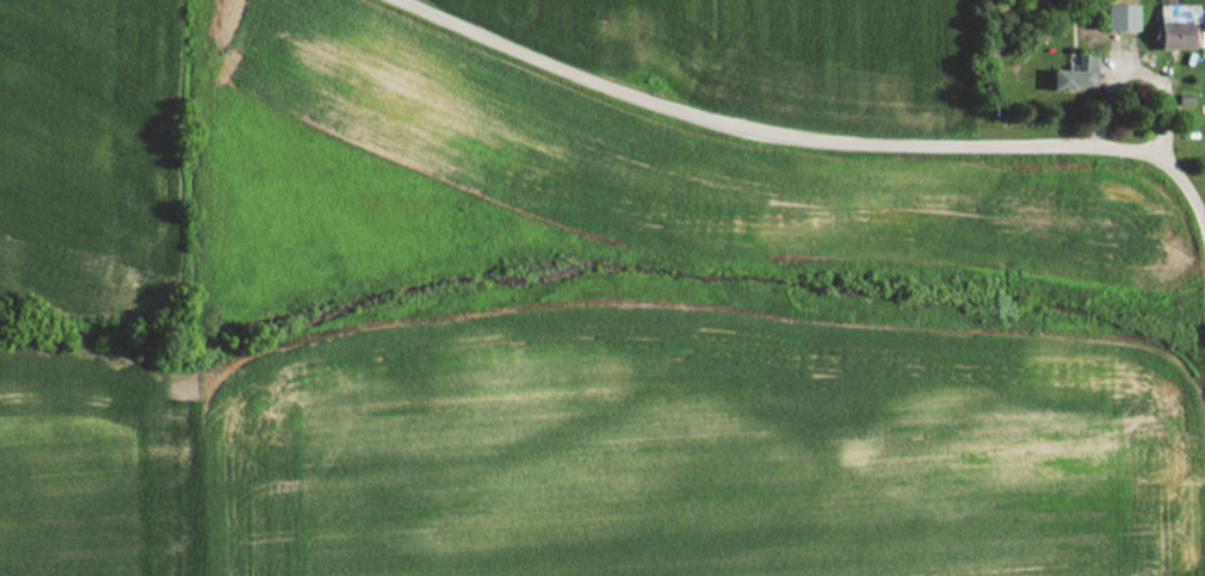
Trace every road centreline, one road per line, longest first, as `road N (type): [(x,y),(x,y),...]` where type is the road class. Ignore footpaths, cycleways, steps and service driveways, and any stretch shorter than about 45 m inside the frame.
road 1 (residential): [(1204,233),(1193,198),(1161,160),(1096,145),(946,153),(792,138),(667,110),(383,0)]

